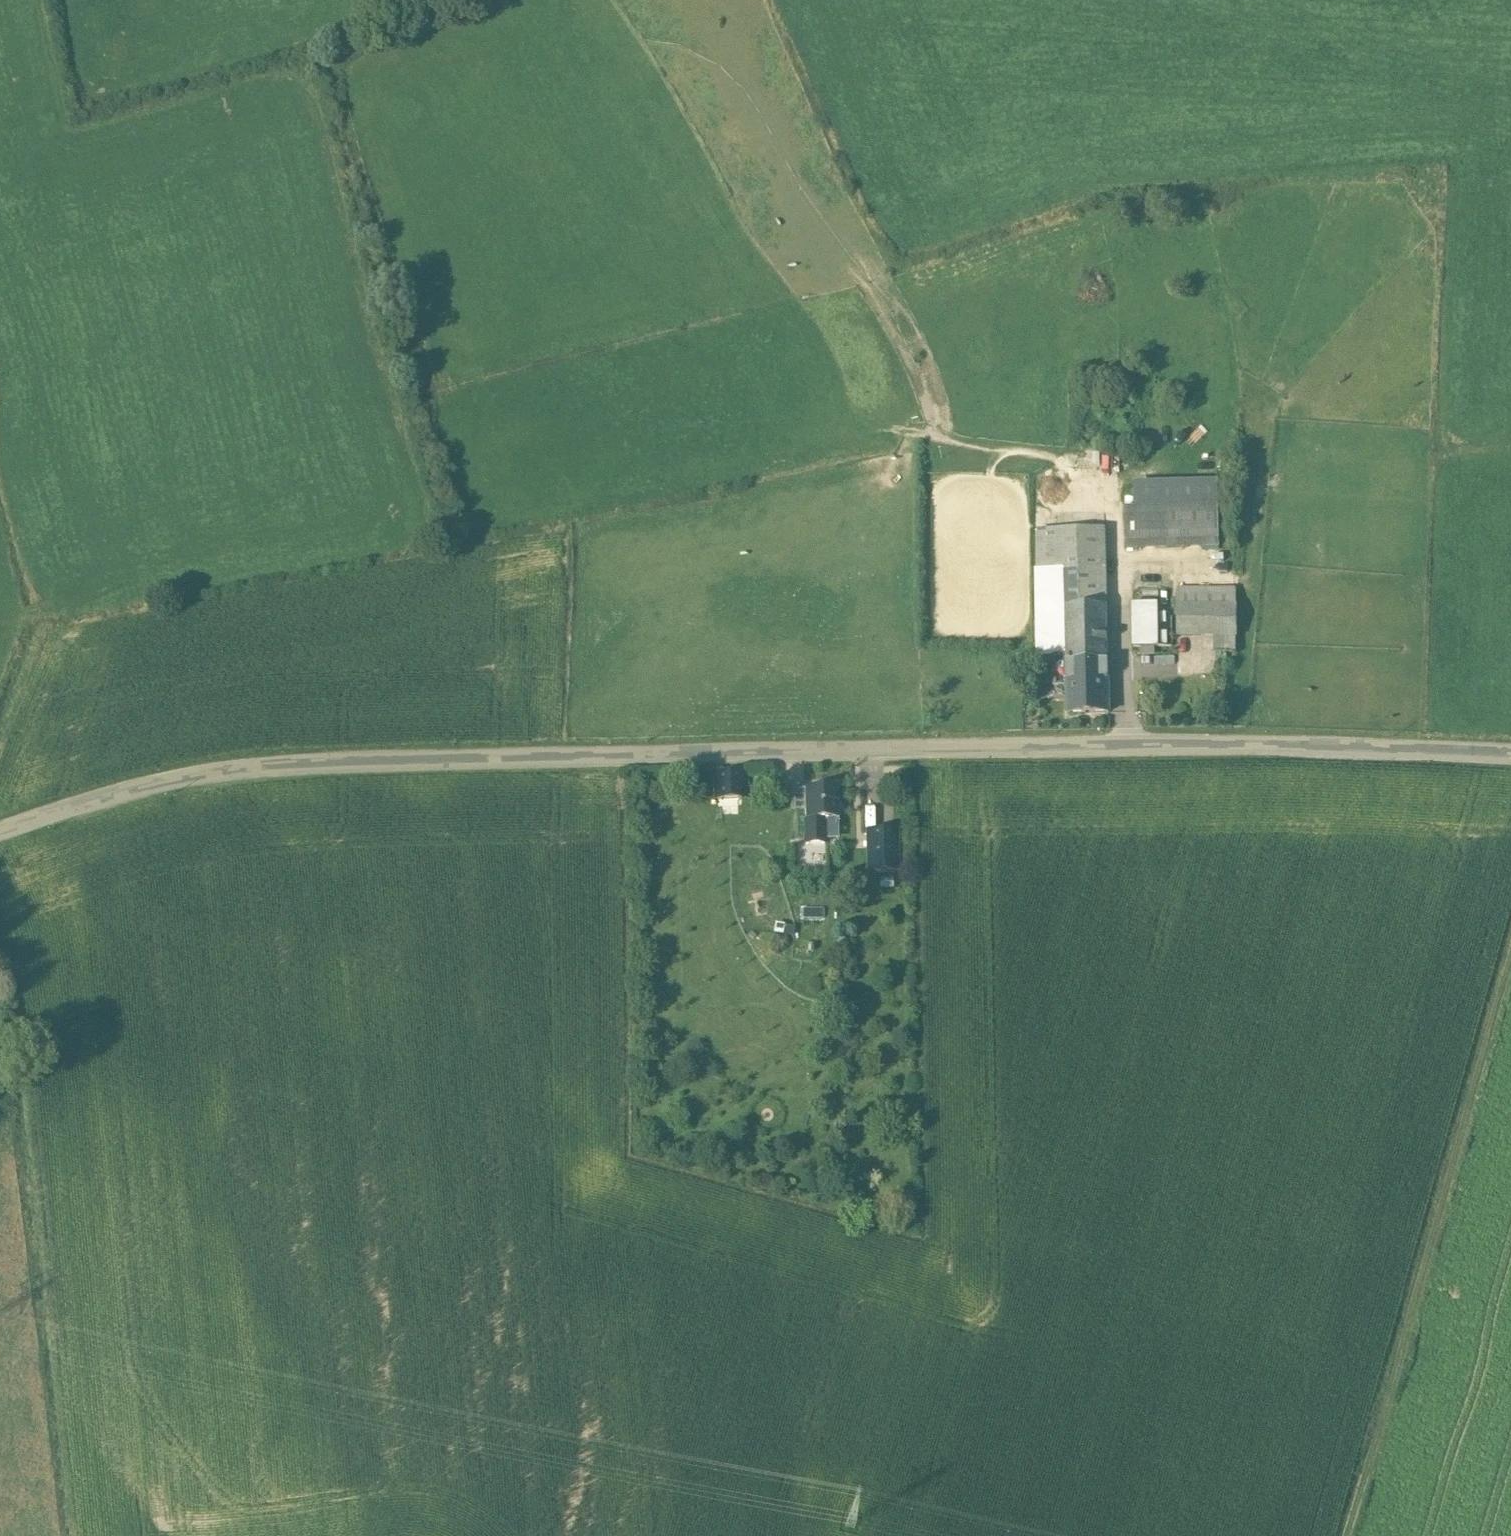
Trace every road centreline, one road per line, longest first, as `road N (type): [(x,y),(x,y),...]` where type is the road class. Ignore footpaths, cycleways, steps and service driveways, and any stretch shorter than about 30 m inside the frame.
road 1 (unclassified): [(0,830),(116,790),(261,765),(1303,746),(1510,754)]
road 2 (track): [(1510,952),(1346,1535)]

